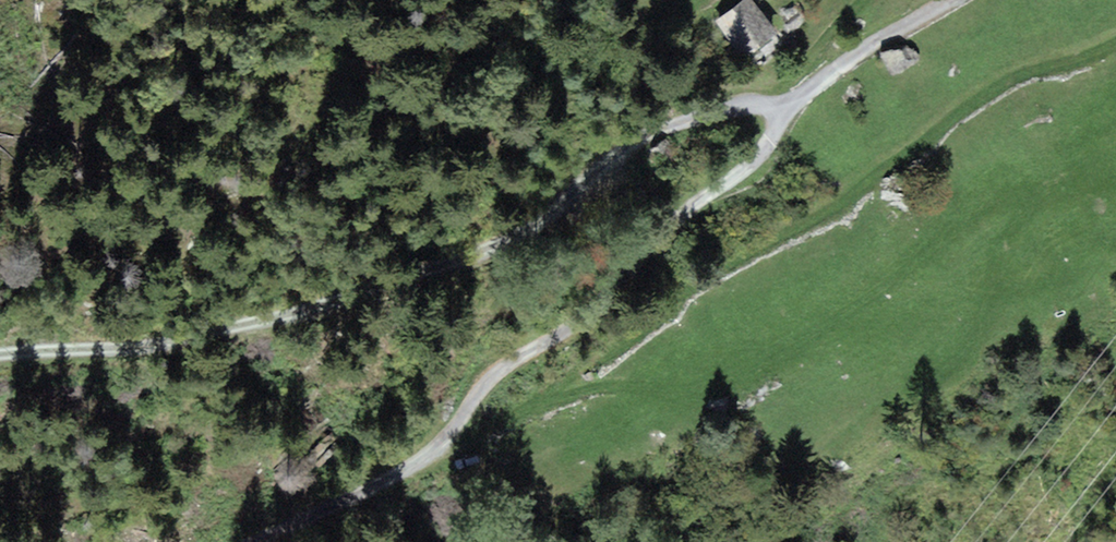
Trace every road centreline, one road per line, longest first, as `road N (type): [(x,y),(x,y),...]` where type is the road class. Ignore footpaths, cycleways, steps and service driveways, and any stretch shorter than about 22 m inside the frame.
road 1 (track): [(0,354),(444,271),(664,126),(752,103),(779,111)]
road 2 (track): [(413,464),(474,440),(690,292),(857,195),(1007,83),(1115,41)]
road 3 (track): [(779,111),(762,157),(674,222),(594,306),(495,374),(431,451),(256,541)]
road 4 (track): [(947,0),(779,111)]

